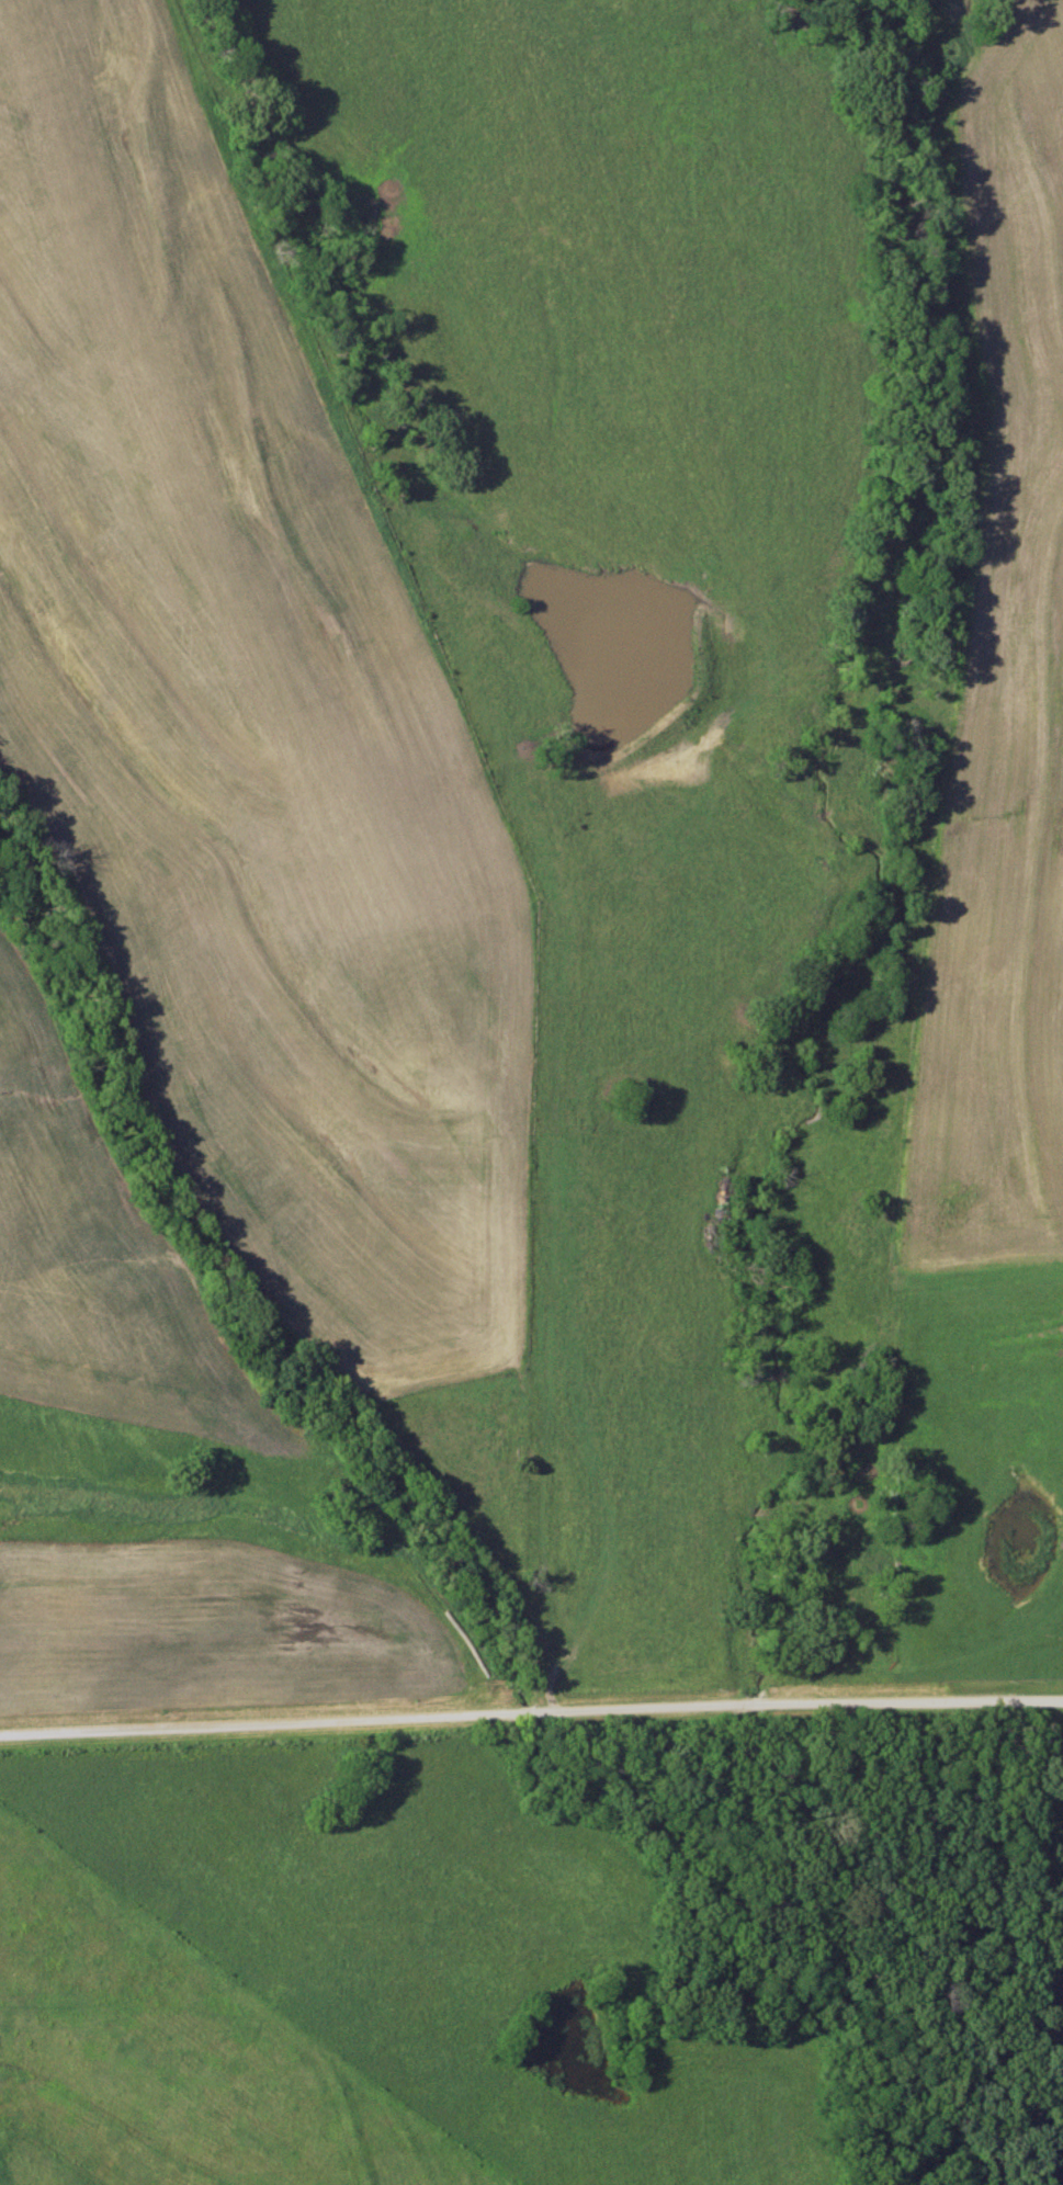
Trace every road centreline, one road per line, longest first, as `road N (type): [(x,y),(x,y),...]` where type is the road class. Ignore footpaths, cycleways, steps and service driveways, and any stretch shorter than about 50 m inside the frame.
road 1 (residential): [(0,1736),(1062,1698)]

